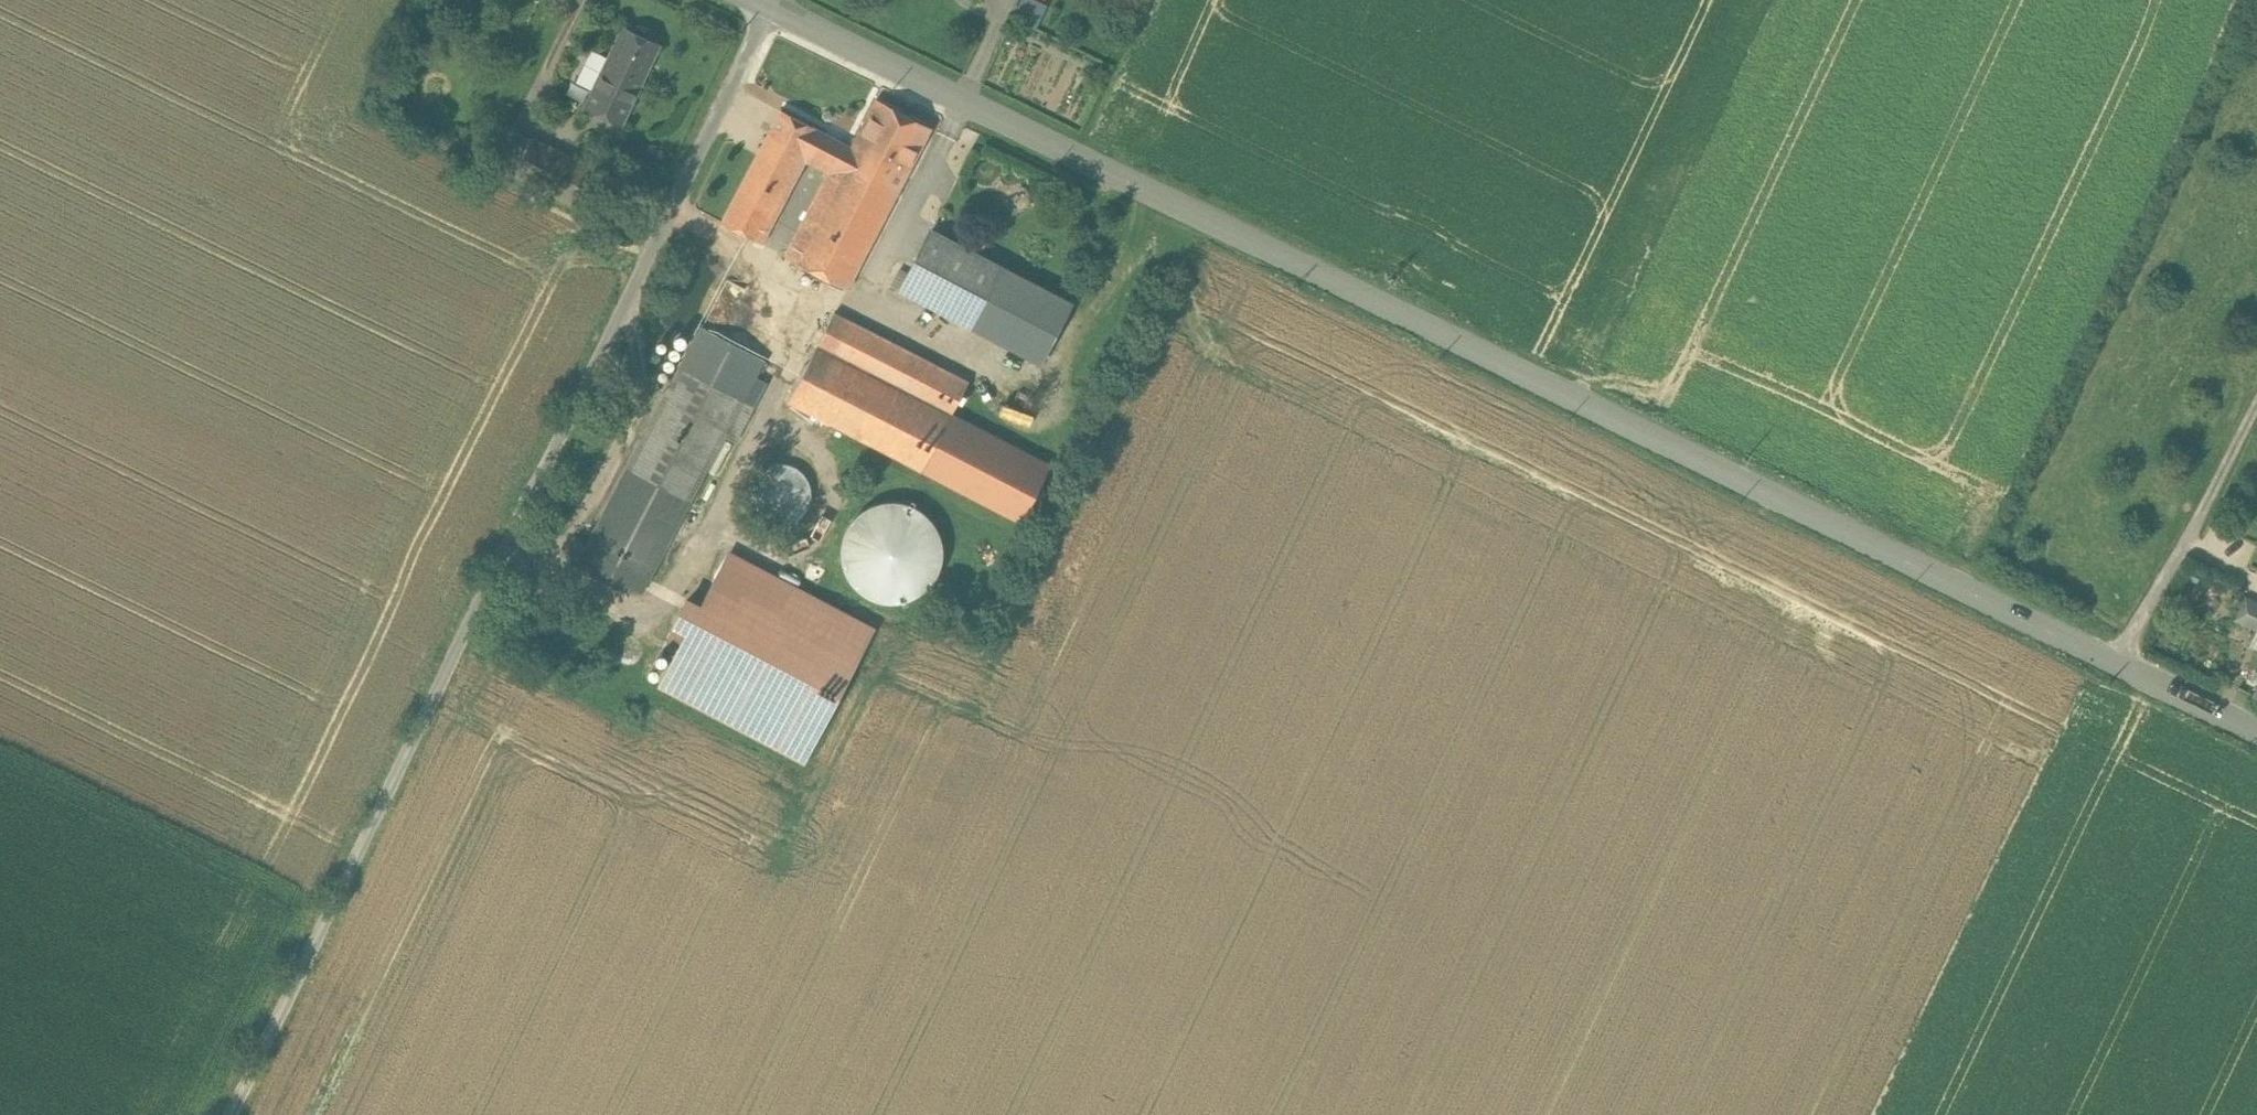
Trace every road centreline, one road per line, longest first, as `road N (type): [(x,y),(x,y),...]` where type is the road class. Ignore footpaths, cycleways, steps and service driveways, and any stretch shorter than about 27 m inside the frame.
road 1 (tertiary): [(2120,664),(772,6)]
road 2 (unclassified): [(772,6),(232,1114)]
road 3 (unclassified): [(2120,664),(2256,408)]
road 4 (tertiary): [(2256,730),(2120,664)]

